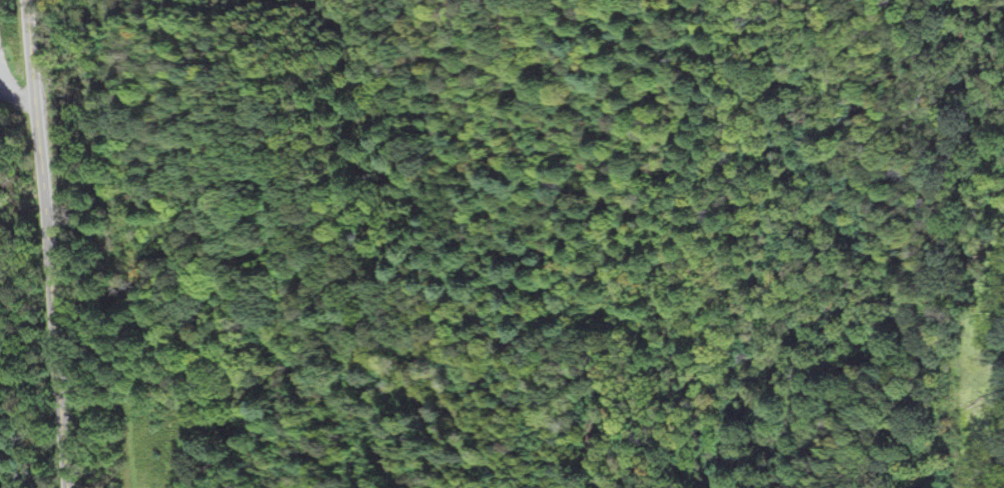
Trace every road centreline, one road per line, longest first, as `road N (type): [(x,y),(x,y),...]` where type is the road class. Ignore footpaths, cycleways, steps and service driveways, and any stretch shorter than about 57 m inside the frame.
road 1 (secondary): [(69,487),(28,0)]

